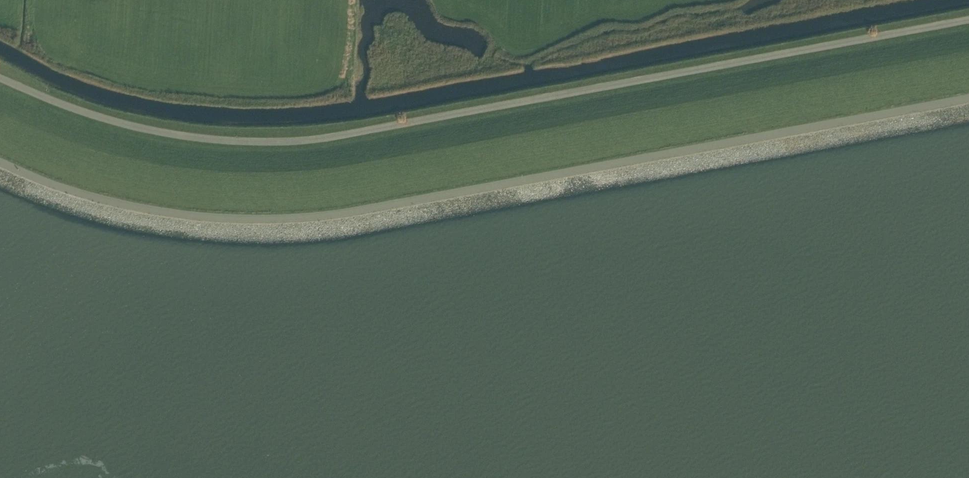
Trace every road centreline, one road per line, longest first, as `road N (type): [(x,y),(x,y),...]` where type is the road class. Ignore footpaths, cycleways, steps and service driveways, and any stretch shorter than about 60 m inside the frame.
road 1 (unclassified): [(968,24),(296,146),(153,135),(0,82)]
road 2 (unclassified): [(0,161),(62,188),(164,213),(324,217),(968,98)]

